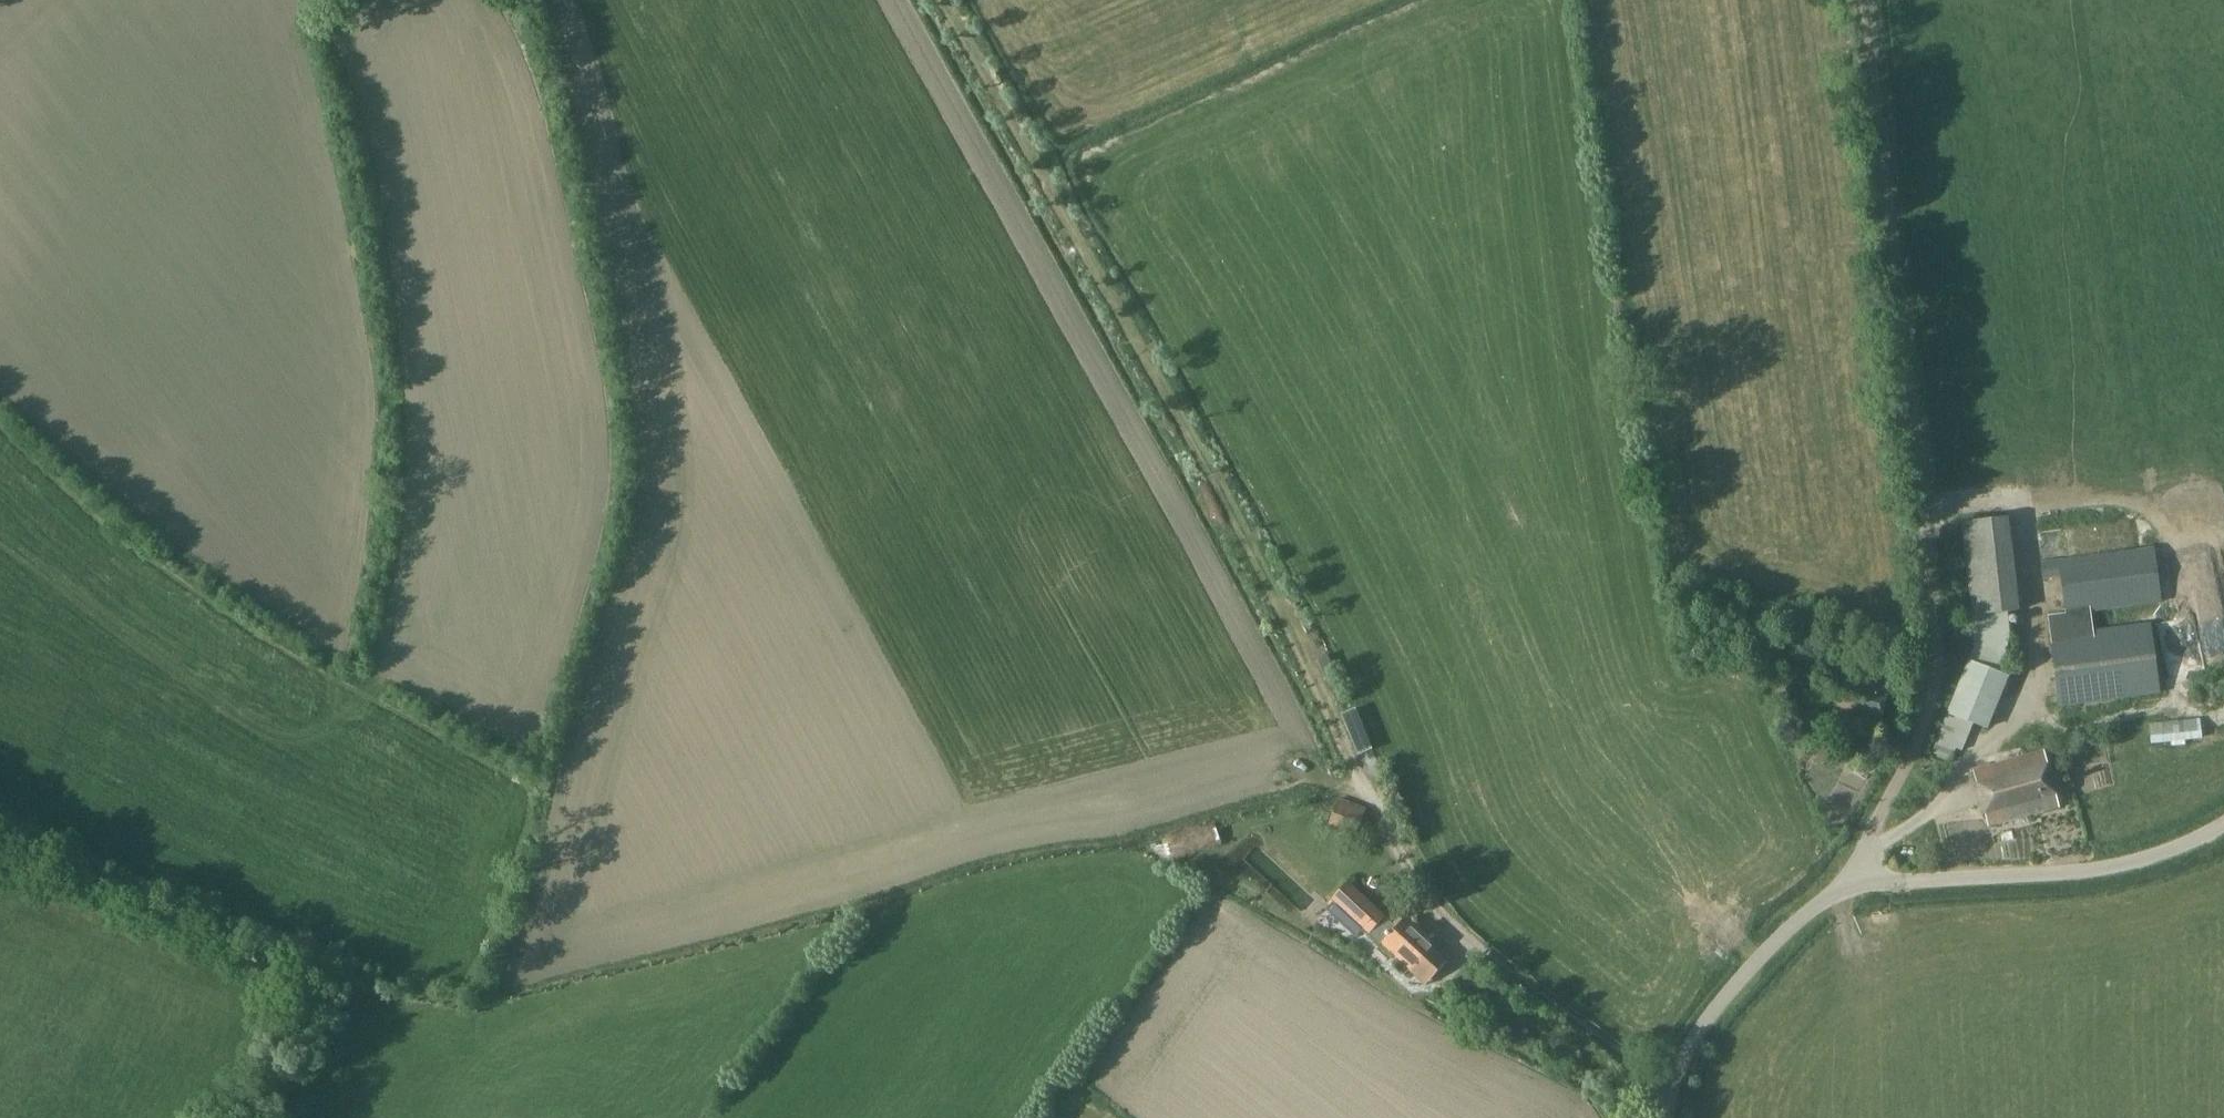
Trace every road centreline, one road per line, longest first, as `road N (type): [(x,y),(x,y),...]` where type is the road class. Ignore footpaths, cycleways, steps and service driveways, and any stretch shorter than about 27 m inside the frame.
road 1 (track): [(1669,1092),(1477,954),(1410,875),(1308,657),(947,0)]
road 2 (track): [(1924,480),(1865,0)]
road 3 (unclassified): [(1849,882),(1922,723),(1938,664),(1924,480)]
road 4 (unclassified): [(2223,826),(2153,856),(2090,870),(1849,882)]
road 5 (unclassified): [(1667,1117),(1682,1055),(1712,1010),(1794,921),(1849,882)]

